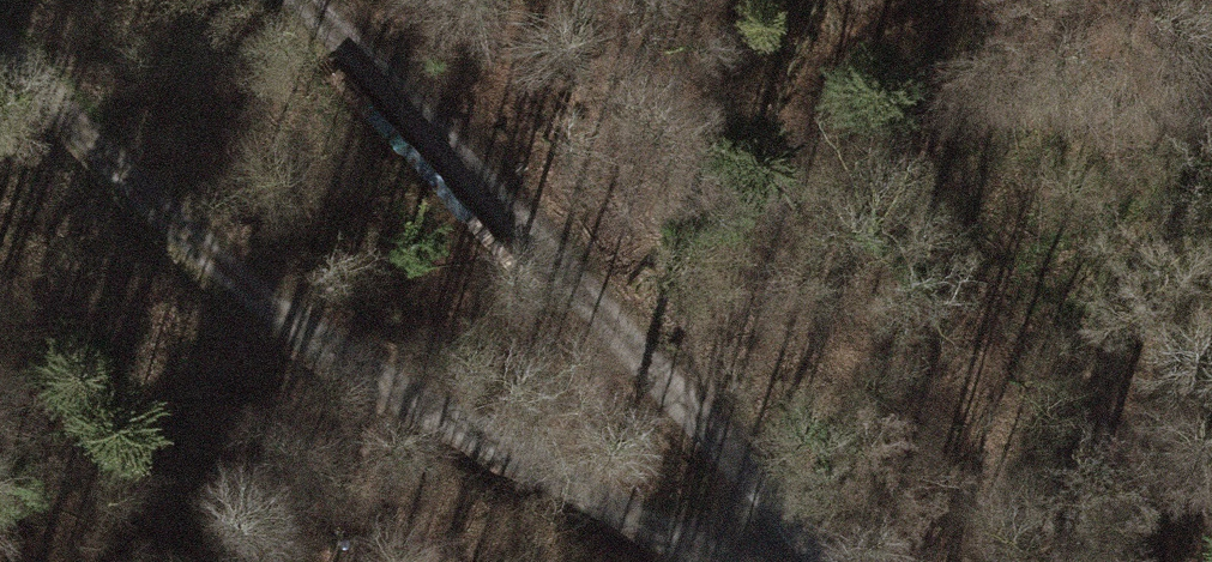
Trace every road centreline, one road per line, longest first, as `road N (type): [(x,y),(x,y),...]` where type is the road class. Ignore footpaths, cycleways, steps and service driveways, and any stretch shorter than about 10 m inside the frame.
road 1 (track): [(741,561),(370,378),(161,210),(0,33)]
road 2 (track): [(815,561),(746,460),(315,0)]

